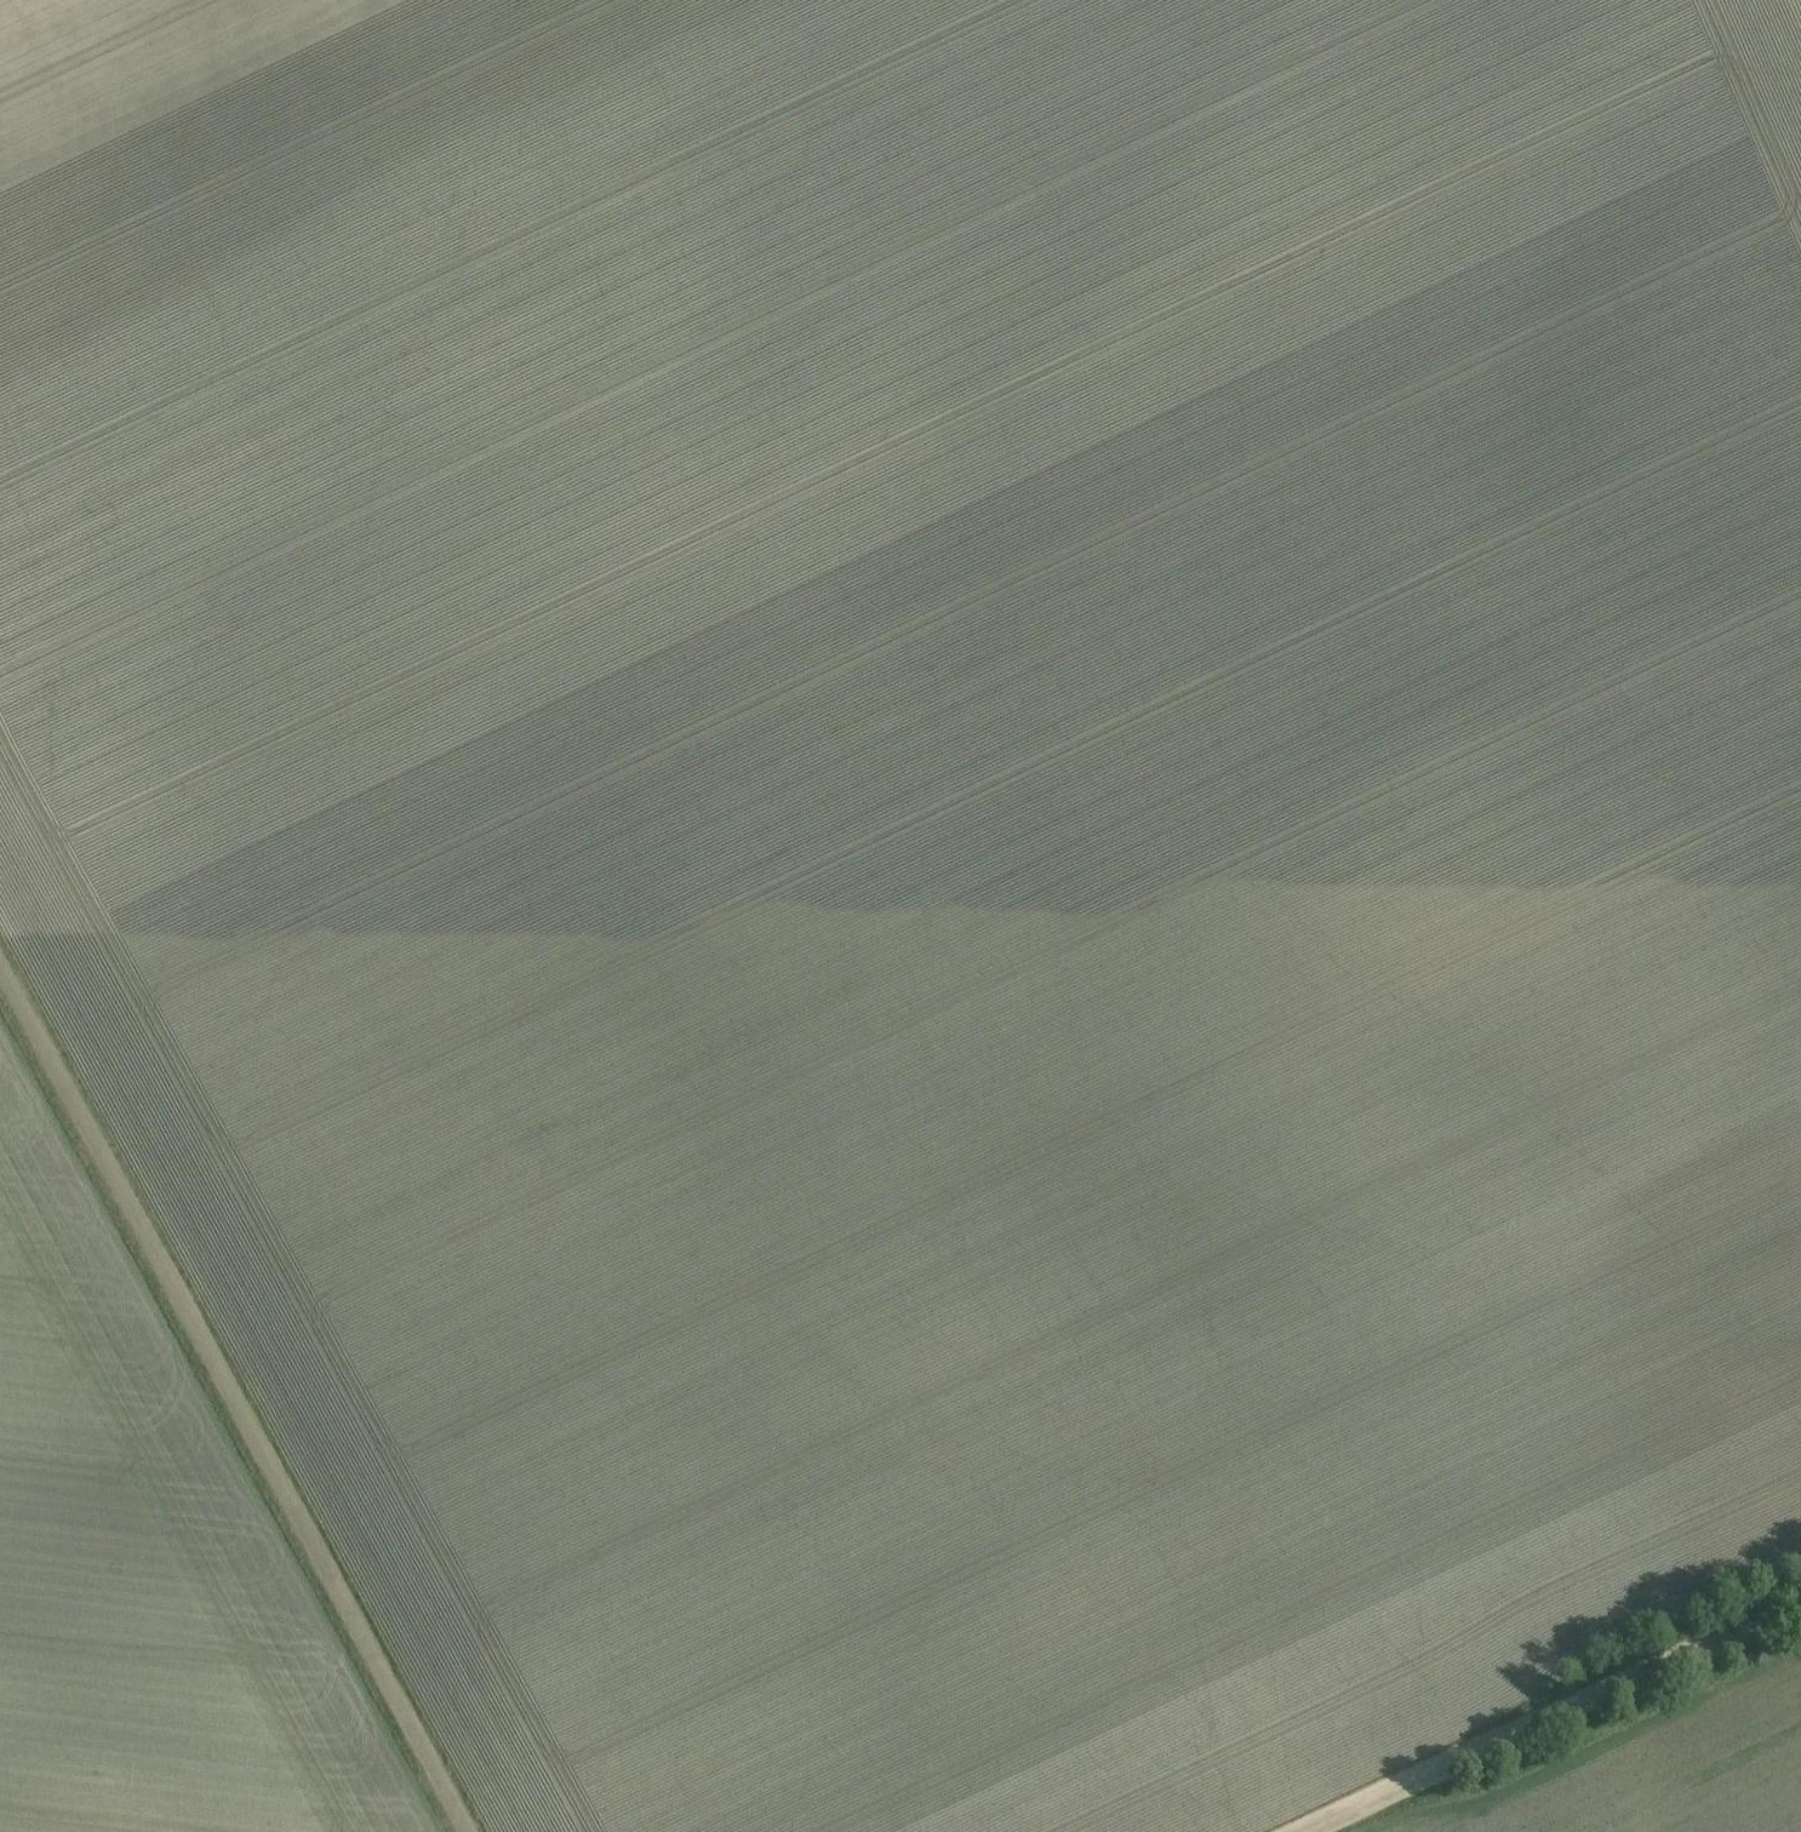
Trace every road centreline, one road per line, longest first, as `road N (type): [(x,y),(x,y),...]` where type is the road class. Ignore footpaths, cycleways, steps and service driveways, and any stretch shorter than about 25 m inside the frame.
road 1 (unclassified): [(465,1831),(0,977)]
road 2 (track): [(1314,1831),(1800,1601)]

